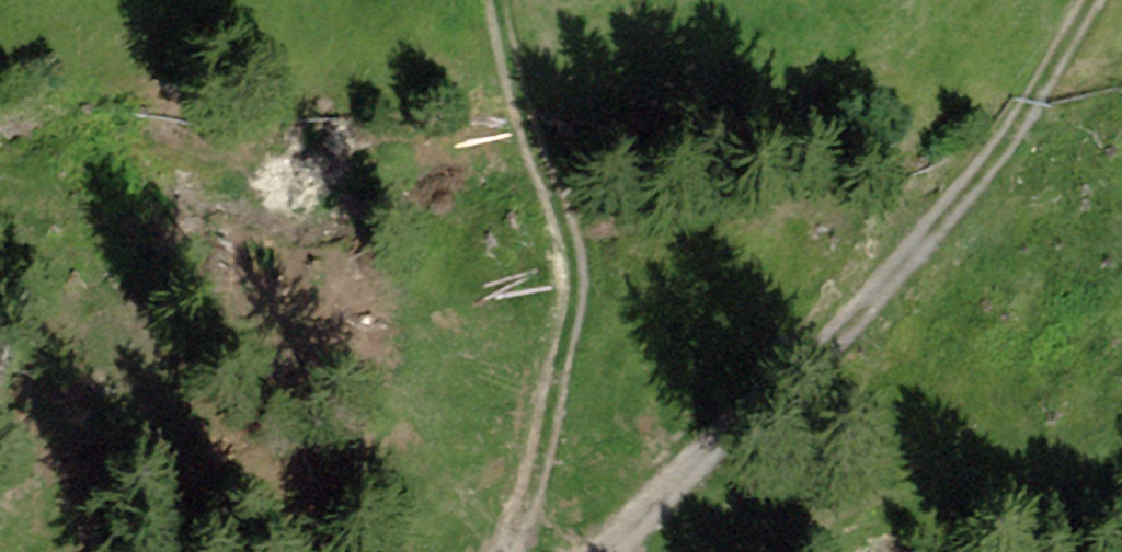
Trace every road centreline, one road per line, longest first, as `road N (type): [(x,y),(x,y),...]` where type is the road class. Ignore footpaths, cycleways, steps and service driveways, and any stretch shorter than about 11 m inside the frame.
road 1 (track): [(579,551),(643,508),(1009,171),(1121,0)]
road 2 (track): [(499,0),(500,34),(580,235),(516,538),(506,551)]

